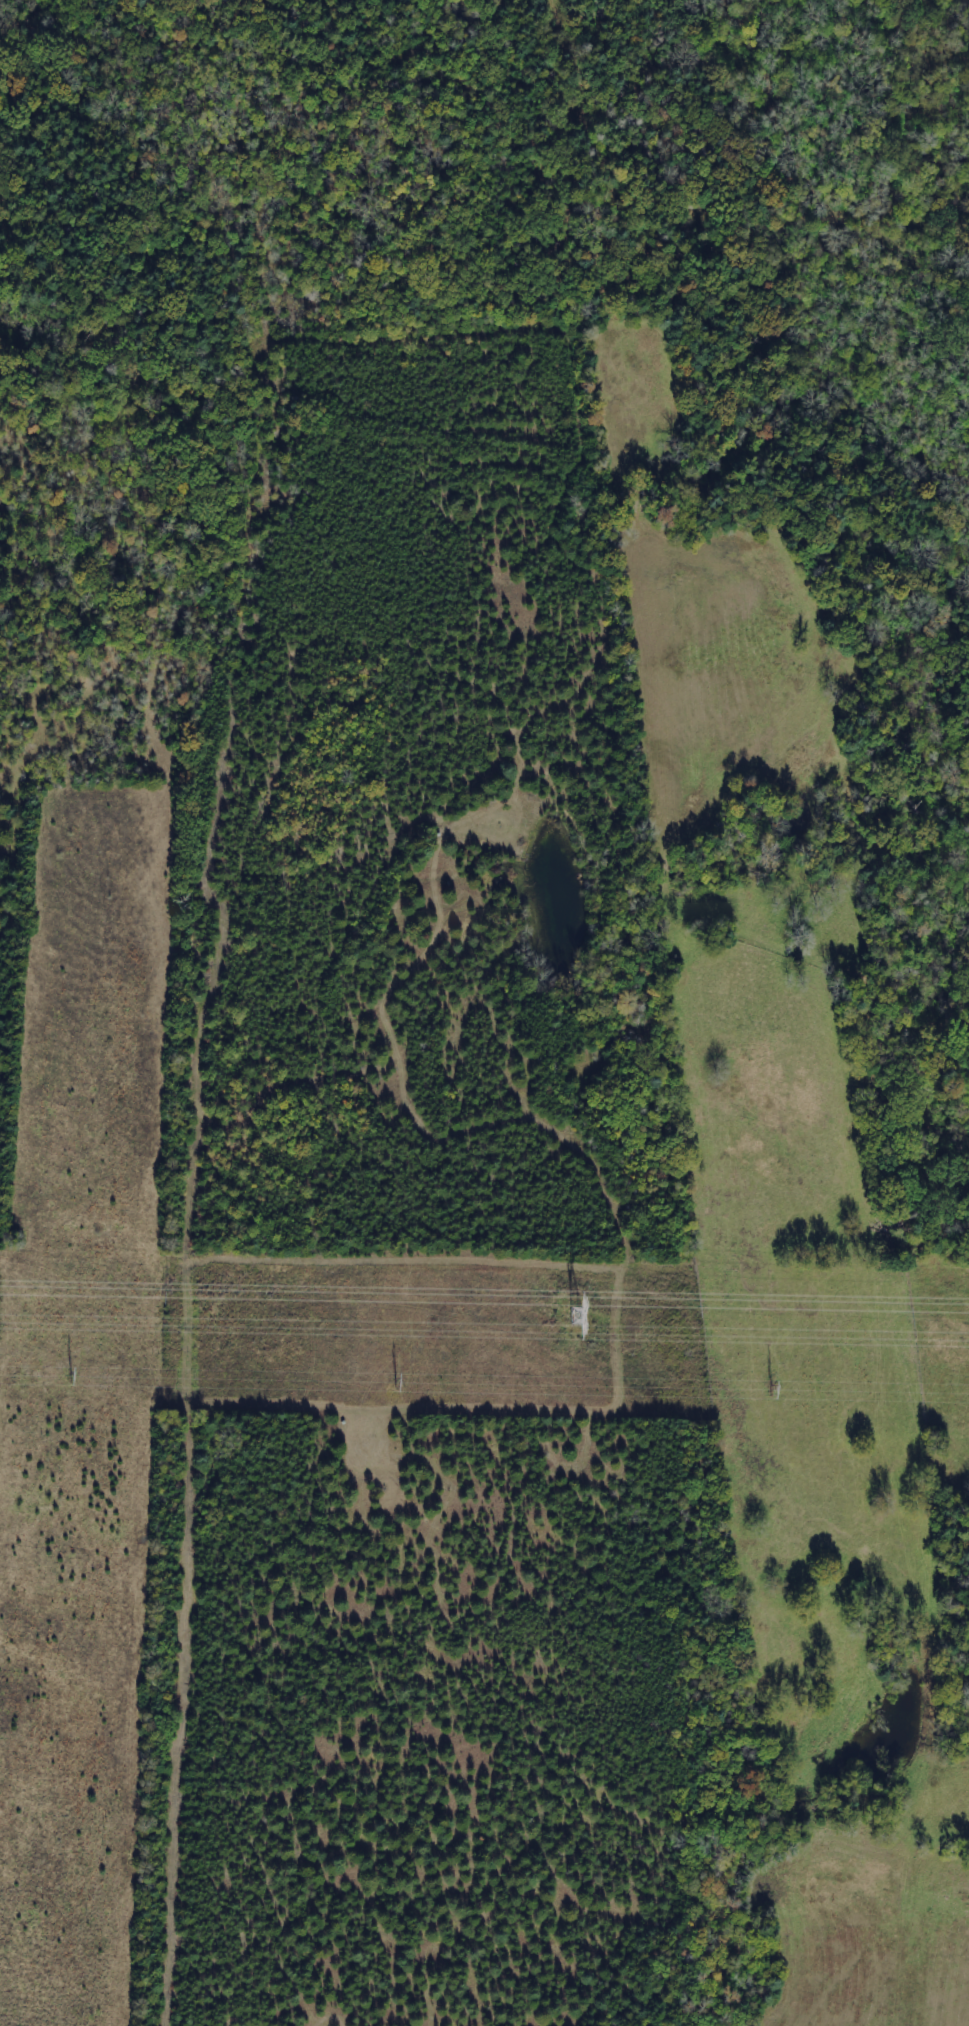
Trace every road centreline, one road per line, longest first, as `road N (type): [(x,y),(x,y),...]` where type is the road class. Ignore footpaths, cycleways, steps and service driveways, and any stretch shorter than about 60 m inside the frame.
road 1 (residential): [(908,2025),(911,1962),(926,1906)]

